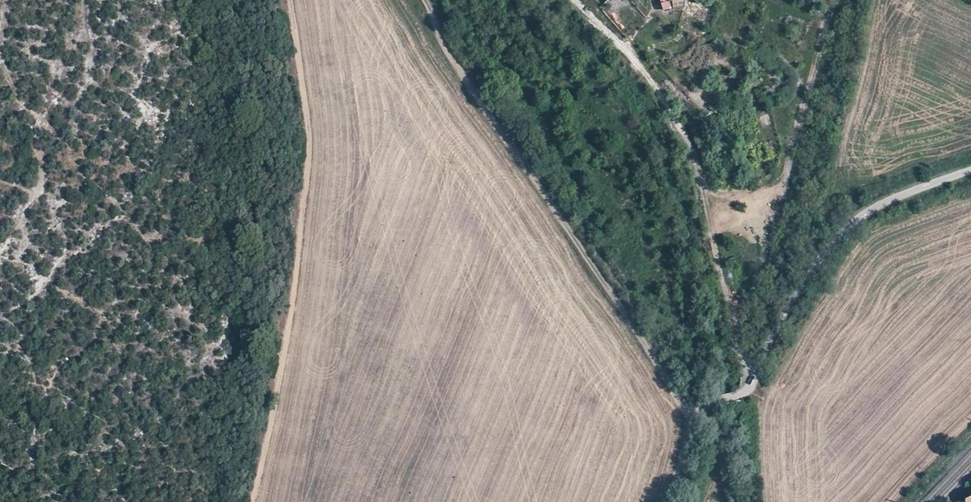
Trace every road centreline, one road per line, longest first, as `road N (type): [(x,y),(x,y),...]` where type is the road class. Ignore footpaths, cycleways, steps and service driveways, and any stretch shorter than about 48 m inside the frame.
road 1 (track): [(576,0),(652,82),(689,142),(731,325),(758,283),(788,172)]
road 2 (track): [(290,0),(309,154),(293,305),(253,501)]
road 3 (track): [(414,0),(688,412)]
road 4 (track): [(850,0),(777,327)]
road 5 (unclassified): [(970,171),(880,205),(843,232),(800,288),(753,378)]
road 6 (track): [(788,172),(831,0)]
road 7 (unclassified): [(753,378),(743,393),(688,412),(670,501)]

